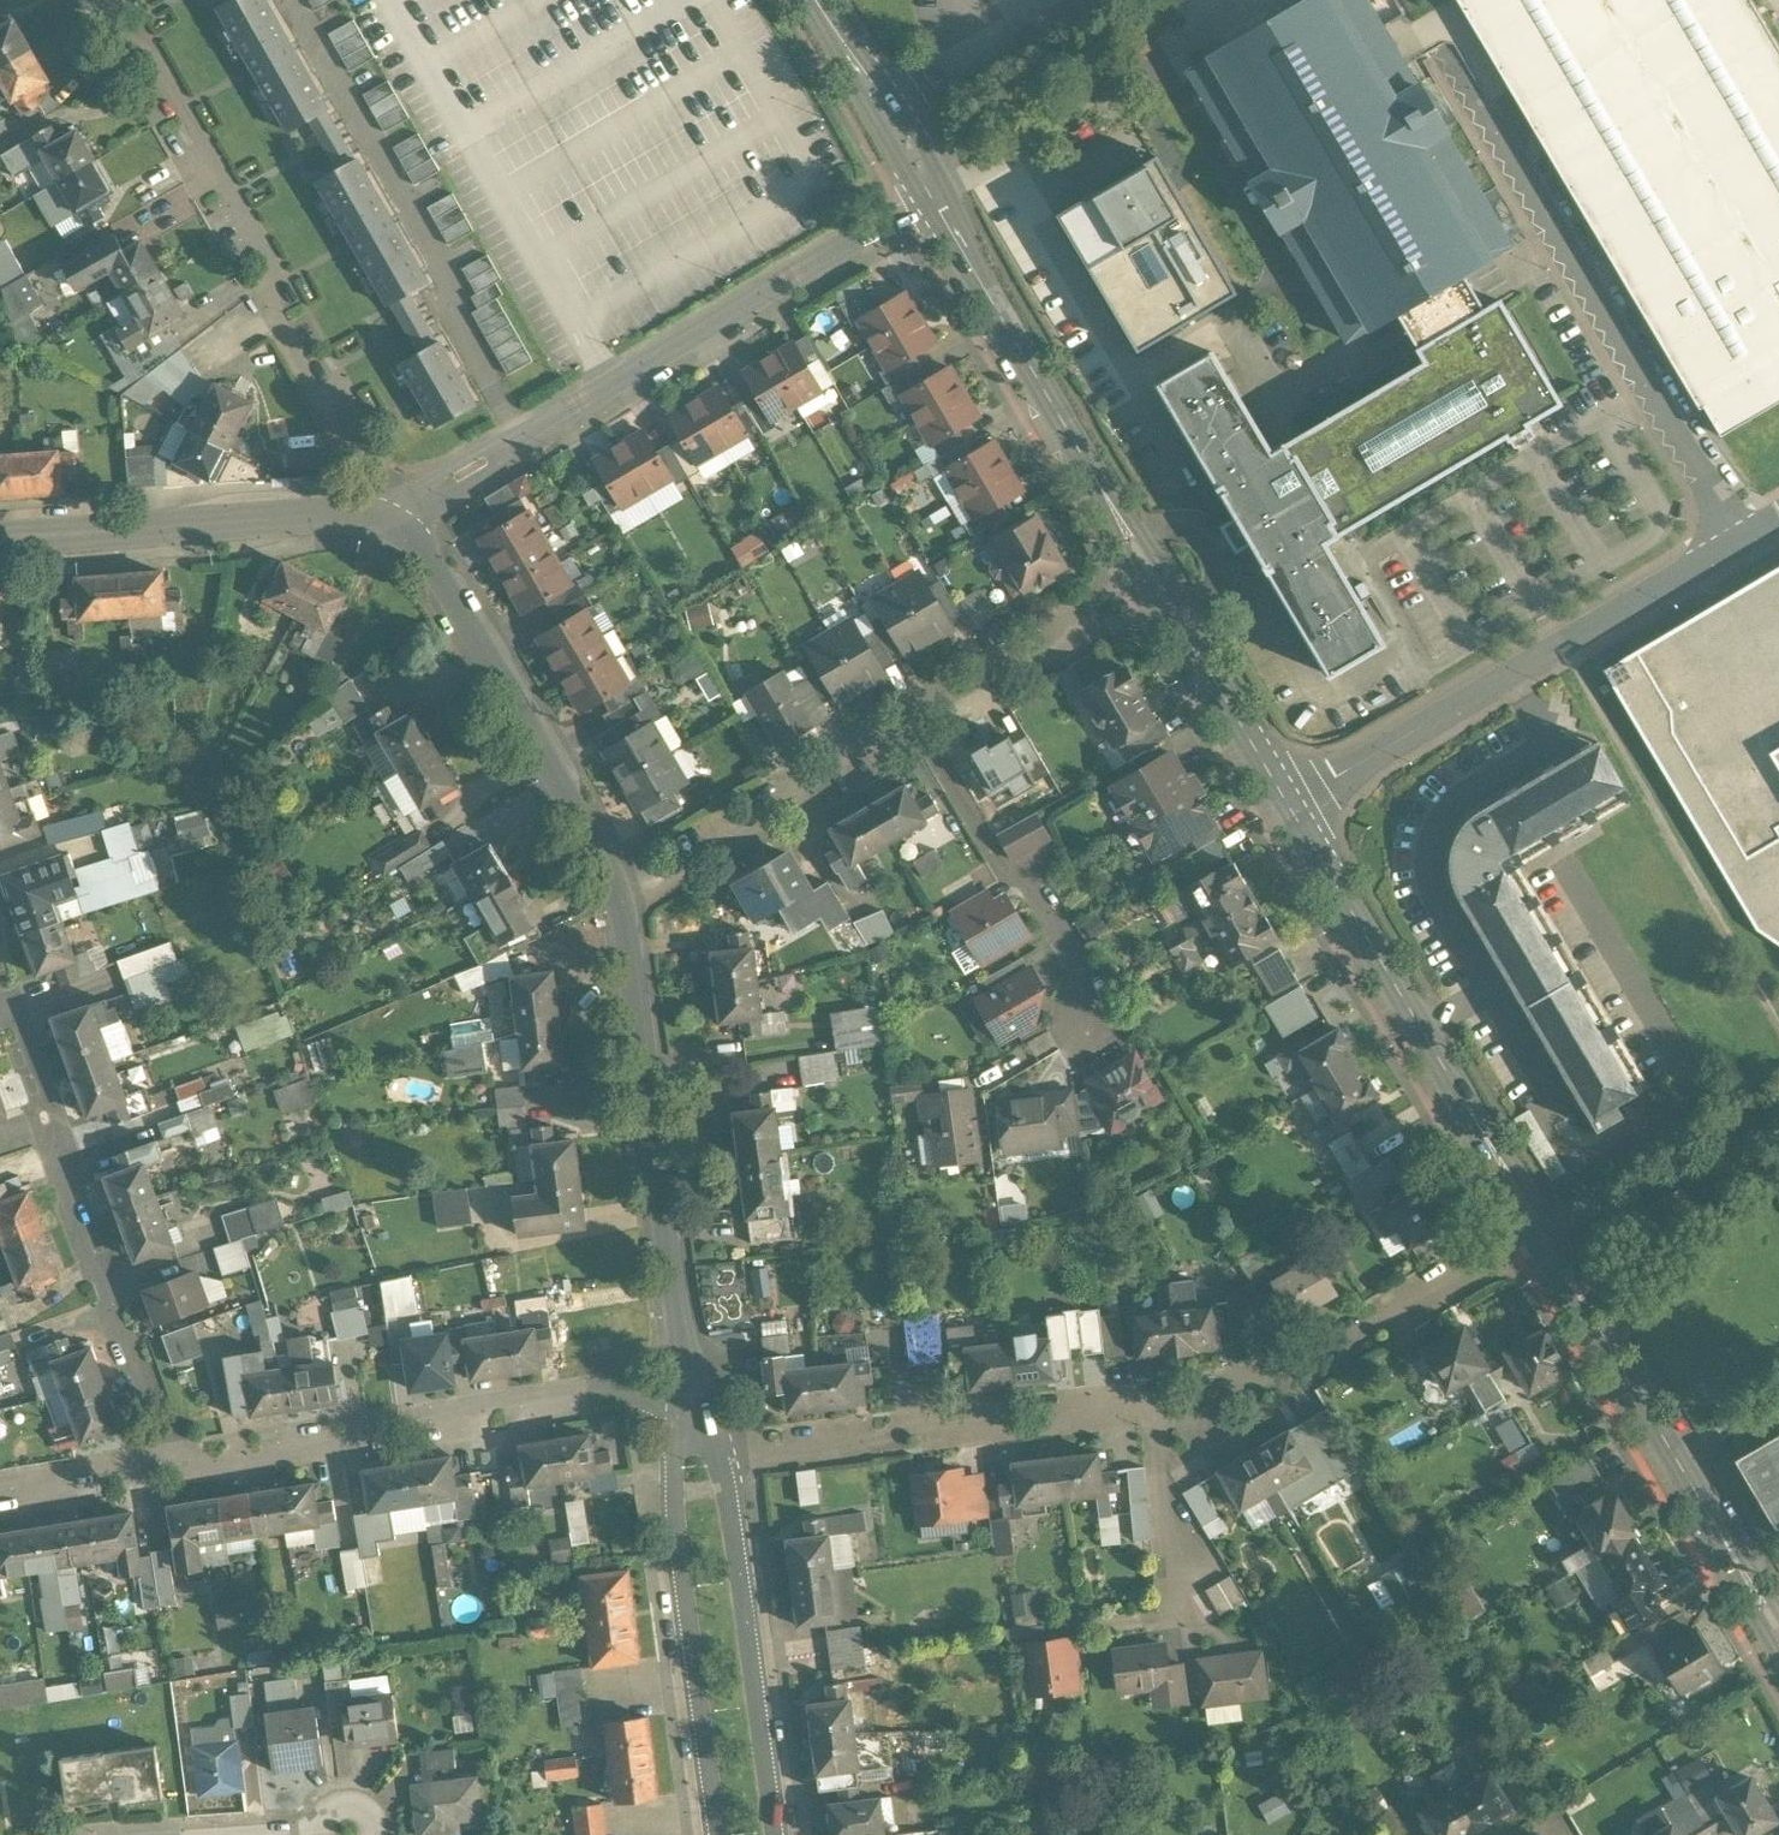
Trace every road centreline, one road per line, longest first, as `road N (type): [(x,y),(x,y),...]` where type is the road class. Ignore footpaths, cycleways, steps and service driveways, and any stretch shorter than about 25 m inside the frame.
road 1 (secondary): [(1778,1630),(1290,809)]
road 2 (secondary): [(1290,809),(938,199)]
road 3 (residential): [(393,517),(938,199)]
road 4 (residential): [(95,0),(113,35),(157,46),(273,266),(268,288),(350,445),(345,511)]
road 5 (unclassified): [(1738,543),(1458,61)]
road 6 (residential): [(1738,543),(1290,809)]
road 7 (residential): [(688,1386),(179,1460)]
road 8 (residential): [(179,1460),(113,1310),(0,983)]
road 9 (residential): [(624,905),(688,1386)]
road 10 (residential): [(393,517),(433,558),(606,858),(624,905)]
road 11 (residential): [(688,1386),(675,1494),(718,1834)]
road 12 (residential): [(722,1455),(937,1428),(988,1434),(1151,1416)]
road 13 (residential): [(776,1834),(722,1455)]
road 14 (residential): [(914,725),(1004,872),(1033,878),(1124,1033)]
road 15 (residential): [(1151,1416),(1181,1413),(1272,1378),(1488,1257)]
road 16 (residential): [(0,540),(345,511)]
road 17 (residential): [(624,905),(755,834),(776,800),(914,725)]
road 18 (residential): [(1151,1416),(1177,1619),(1097,1628)]
road 19 (secondary): [(938,199),(822,0)]
road 20 (residential): [(914,725),(1105,614)]
road 21 (residential): [(179,1460),(0,1490)]

